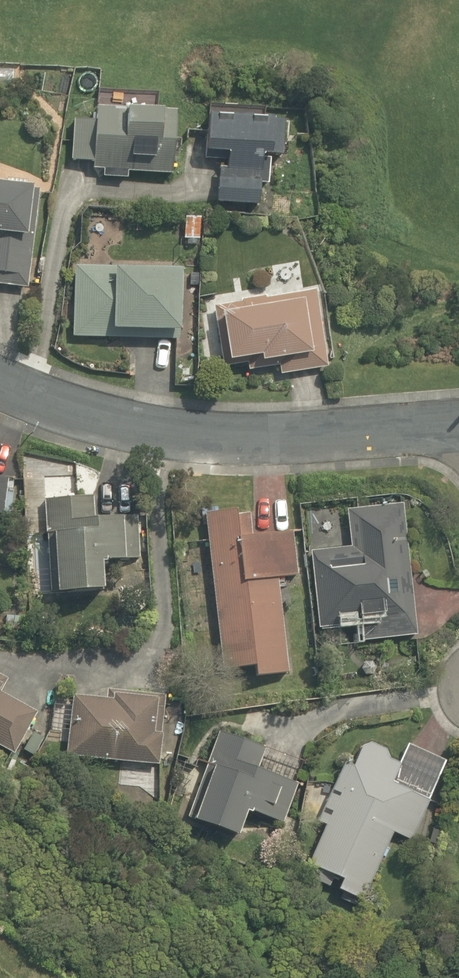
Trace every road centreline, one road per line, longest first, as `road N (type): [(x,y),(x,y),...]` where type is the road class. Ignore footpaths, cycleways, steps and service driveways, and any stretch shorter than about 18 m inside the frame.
road 1 (residential): [(0,380),(59,407),(160,431),(249,441),(458,426)]

